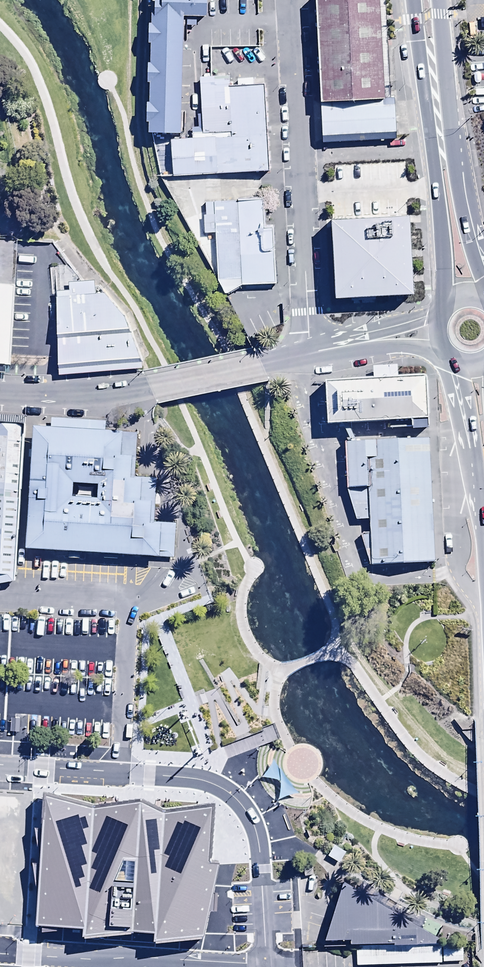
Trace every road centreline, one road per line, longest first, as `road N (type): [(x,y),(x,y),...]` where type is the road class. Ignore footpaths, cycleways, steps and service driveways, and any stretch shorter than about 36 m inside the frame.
road 1 (residential): [(297,0),(311,354)]
road 2 (secondary): [(311,354),(147,391),(0,392)]
road 3 (residential): [(0,950),(266,964)]
road 4 (tertiary): [(239,797),(186,778),(0,765)]
road 5 (trunk): [(444,310),(439,125)]
road 6 (trunk): [(439,125),(483,292)]
road 7 (tertiary): [(239,797),(257,832),(266,964)]
road 8 (trunk): [(483,489),(451,360)]
road 9 (secondary): [(436,335),(311,354)]
road 10 (trunk): [(439,125),(427,0)]

